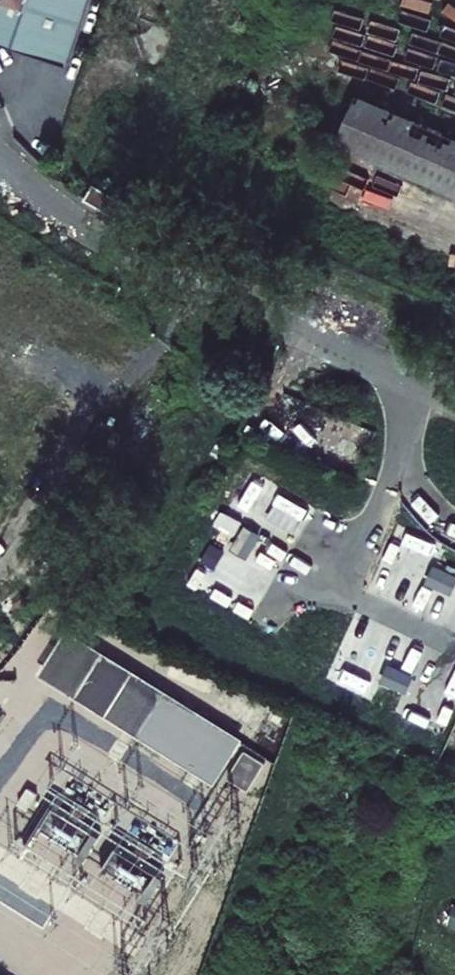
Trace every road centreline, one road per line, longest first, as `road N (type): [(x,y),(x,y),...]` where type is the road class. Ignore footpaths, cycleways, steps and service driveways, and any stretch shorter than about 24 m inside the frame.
road 1 (residential): [(0,166),(133,257),(454,395)]

